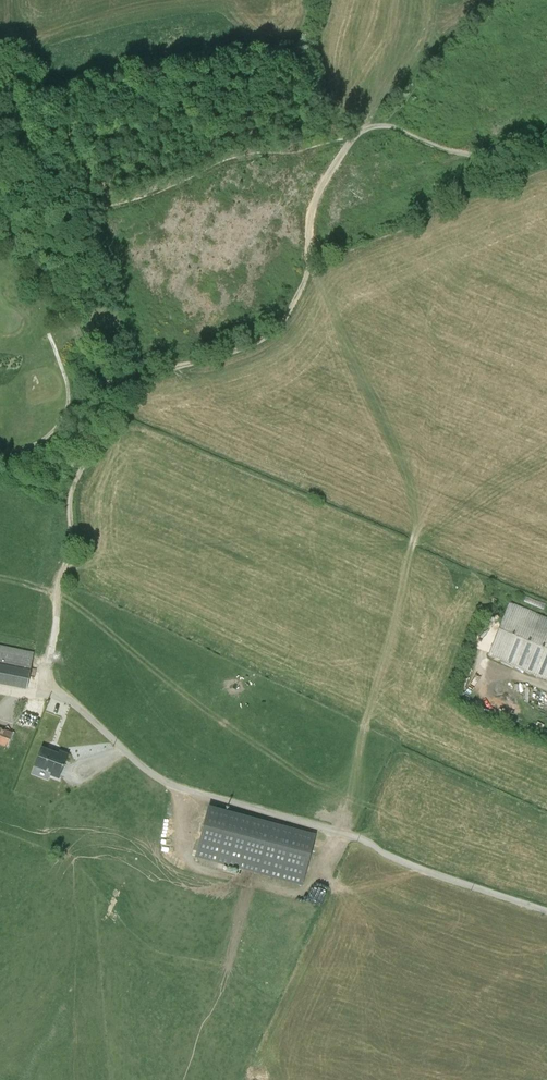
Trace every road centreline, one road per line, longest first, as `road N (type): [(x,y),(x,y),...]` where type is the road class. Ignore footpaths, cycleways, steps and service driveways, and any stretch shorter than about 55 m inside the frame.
road 1 (track): [(109,393),(272,337),(307,274),(313,204),(361,133),(388,129),(462,156),(546,135)]
road 2 (unclassified): [(546,902),(358,835),(163,778),(55,687),(50,663)]
road 3 (track): [(4,251),(66,218),(238,160),(284,159),(352,143)]
road 4 (track): [(109,393),(0,196),(6,148),(37,65)]
road 5 (track): [(52,644),(71,494),(104,424),(109,393)]
road 6 (track): [(0,454),(39,444),(65,414),(69,394),(48,335)]
road 7 (track): [(438,0),(429,36),(361,133)]

